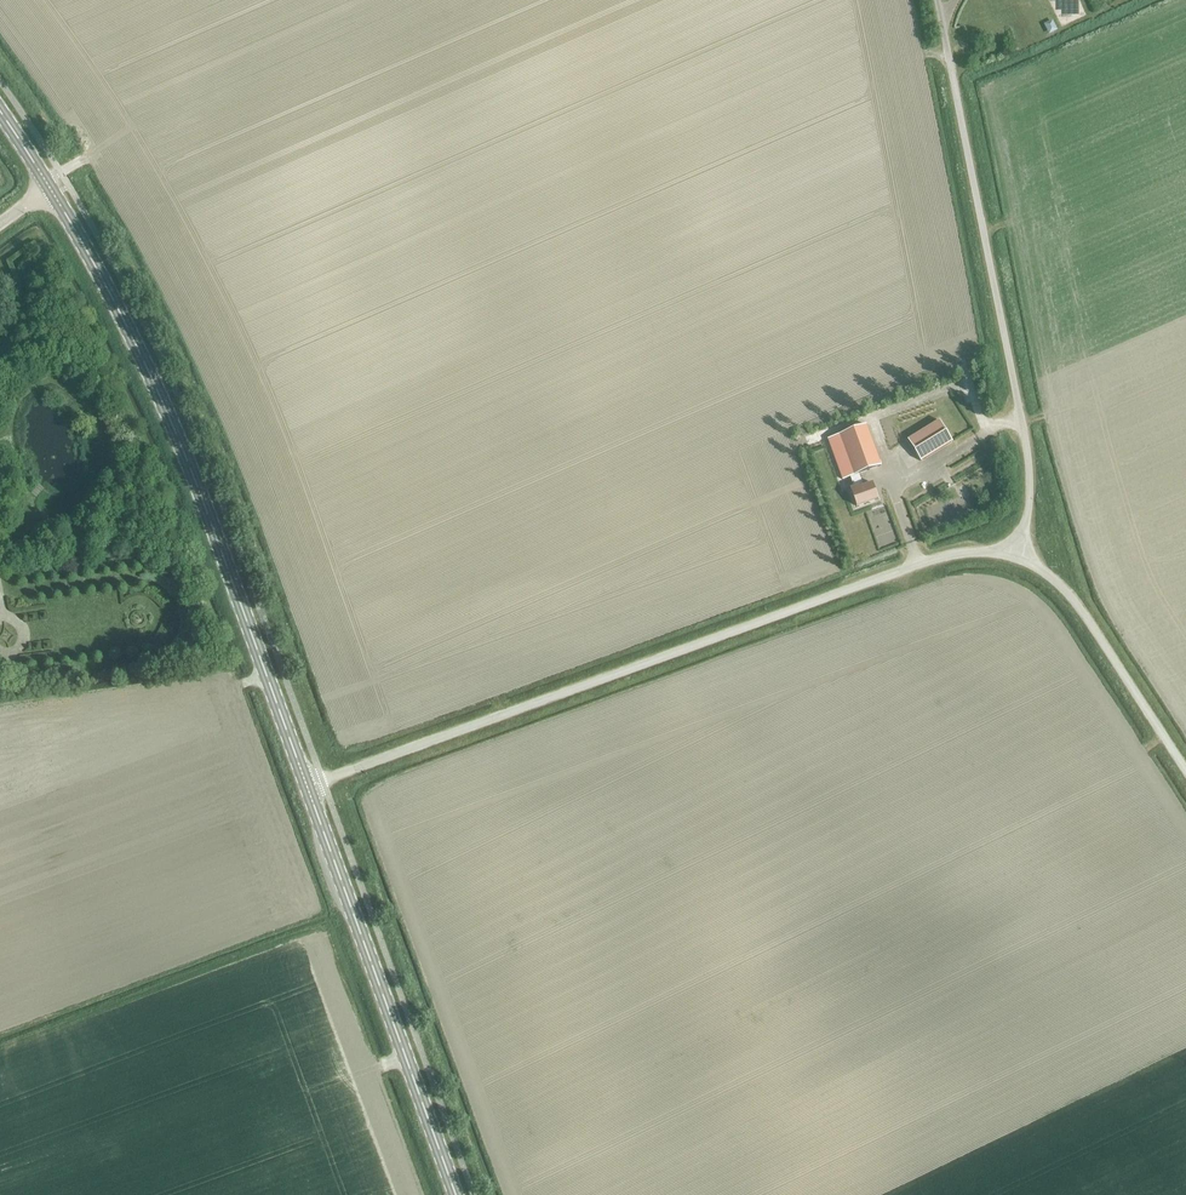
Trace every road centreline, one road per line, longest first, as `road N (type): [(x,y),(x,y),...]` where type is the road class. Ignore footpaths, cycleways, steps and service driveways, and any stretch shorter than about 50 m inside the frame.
road 1 (unclassified): [(307,786),(923,564),(990,553)]
road 2 (secondary): [(307,786),(165,408),(49,185)]
road 3 (unclassified): [(1025,526),(1028,450),(937,0)]
road 4 (secondary): [(456,1194),(307,786)]
road 5 (unclassified): [(1036,567),(1060,587),(1185,773)]

